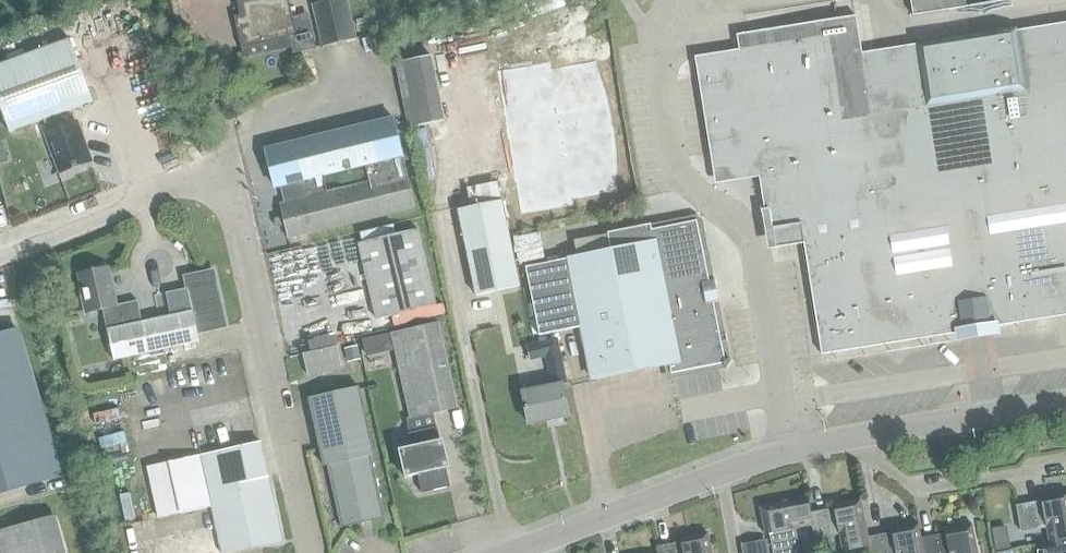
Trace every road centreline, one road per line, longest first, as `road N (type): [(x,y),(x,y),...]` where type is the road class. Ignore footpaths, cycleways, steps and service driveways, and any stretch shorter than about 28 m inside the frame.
road 1 (unclassified): [(0,251),(165,182),(221,192),(236,214),(311,552)]
road 2 (unclassified): [(512,552),(788,449),(1065,401)]

